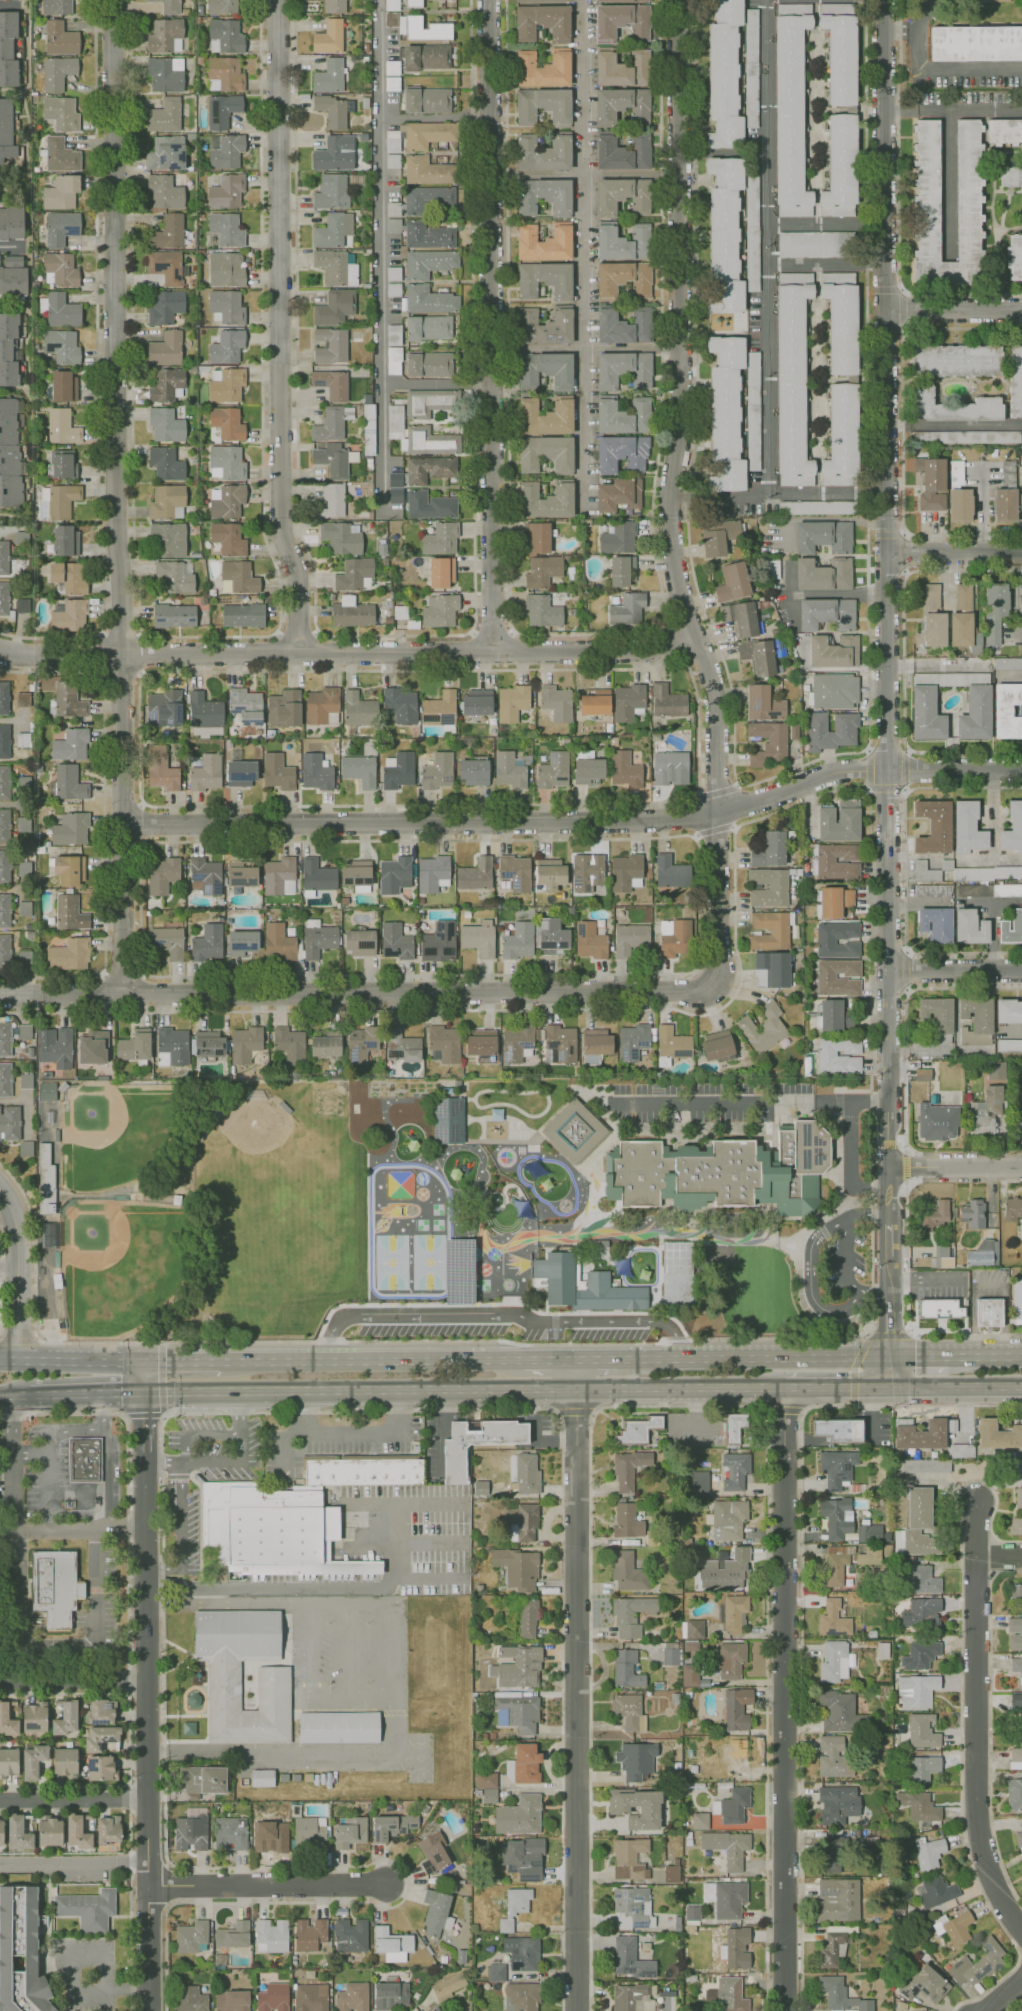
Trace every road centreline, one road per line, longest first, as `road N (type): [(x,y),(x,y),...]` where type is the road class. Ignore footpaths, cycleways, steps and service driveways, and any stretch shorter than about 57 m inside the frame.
road 1 (residential): [(882,0),(889,1215)]
road 2 (residential): [(112,0),(126,994)]
road 3 (residential): [(679,0),(682,430),(671,511),(674,570),(715,692),(715,984)]
road 4 (residential): [(1021,768),(840,770),(742,807),(637,822),(123,826)]
road 5 (residential): [(715,984),(682,991),(0,995)]
road 6 (residential): [(693,637),(674,644),(299,655),(0,649)]
road 7 (residential): [(278,0),(281,523),(297,573),(299,655)]
road 8 (residential): [(488,0),(492,651)]
road 9 (residential): [(579,2010),(577,1360)]
road 10 (primary): [(143,1392),(783,1388)]
road 11 (residential): [(785,2010),(783,1388)]
road 12 (residential): [(148,2010),(142,1463)]
road 13 (residential): [(1021,1928),(979,1835),(974,1500)]
road 14 (primary): [(523,1361),(219,1363)]
road 15 (primary): [(891,1358),(617,1360)]
road 16 (residential): [(386,1885),(147,1886)]
road 17 (residential): [(17,1361),(20,1225),(0,1184)]
road 18 (residential): [(147,1865),(0,1865)]
road 19 (residential): [(146,1800),(0,1799)]
road 20 (residential): [(145,1680),(0,1681)]
road 21 (primary): [(143,1363),(0,1361)]
road 22 (residential): [(1021,310),(884,311)]
road 23 (residential): [(1021,552),(886,553)]
road 24 (residential): [(1021,970),(887,970)]
road 25 (residential): [(888,1168),(1021,1168)]
road 26 (primary): [(891,1386),(1021,1386)]

